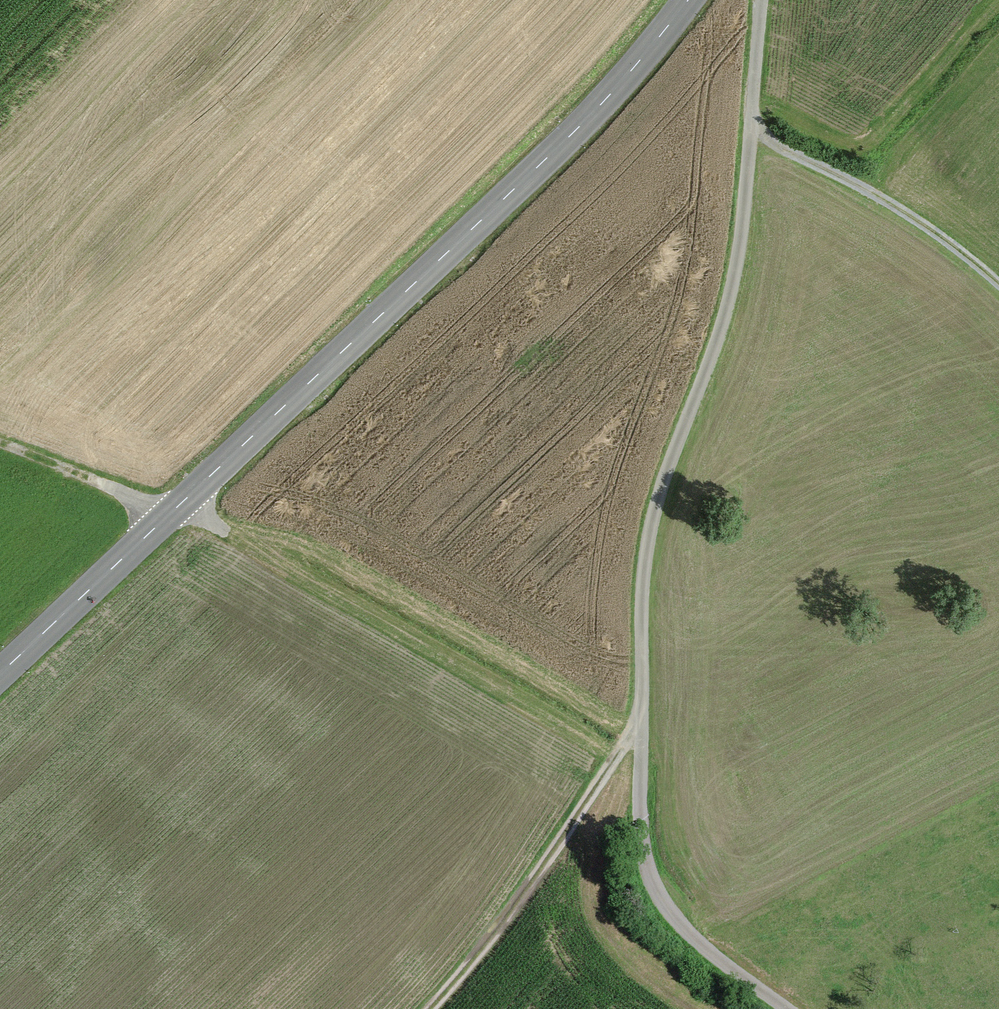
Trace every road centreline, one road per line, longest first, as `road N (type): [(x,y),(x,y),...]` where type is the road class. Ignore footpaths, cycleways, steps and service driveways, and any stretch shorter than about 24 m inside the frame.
road 1 (track): [(785,1008),(697,944),(659,896),(642,825),(637,716),(648,527),(738,263),(761,0)]
road 2 (tertiary): [(0,673),(547,160),(693,0)]
road 3 (track): [(169,515),(610,759)]
road 4 (track): [(637,716),(524,894),(431,1008)]
road 5 (track): [(751,131),(898,205),(998,291)]
road 6 (track): [(169,515),(0,441)]

